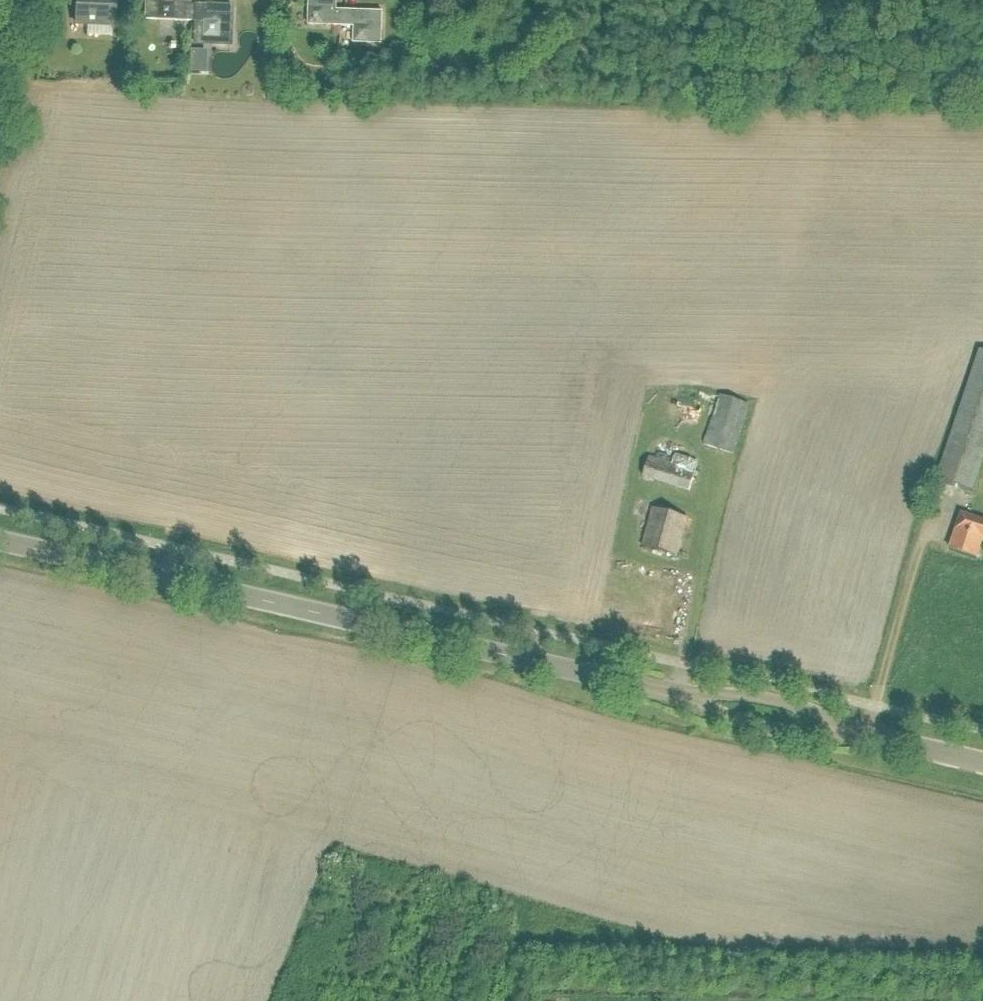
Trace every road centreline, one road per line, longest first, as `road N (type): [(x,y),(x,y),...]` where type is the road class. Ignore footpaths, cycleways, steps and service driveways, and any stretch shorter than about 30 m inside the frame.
road 1 (tertiary): [(680,695),(0,541)]
road 2 (tertiary): [(856,735),(811,709),(776,701),(680,695)]
road 3 (tertiary): [(680,695),(734,720),(795,733),(856,735)]
road 4 (tertiary): [(982,765),(856,735)]

